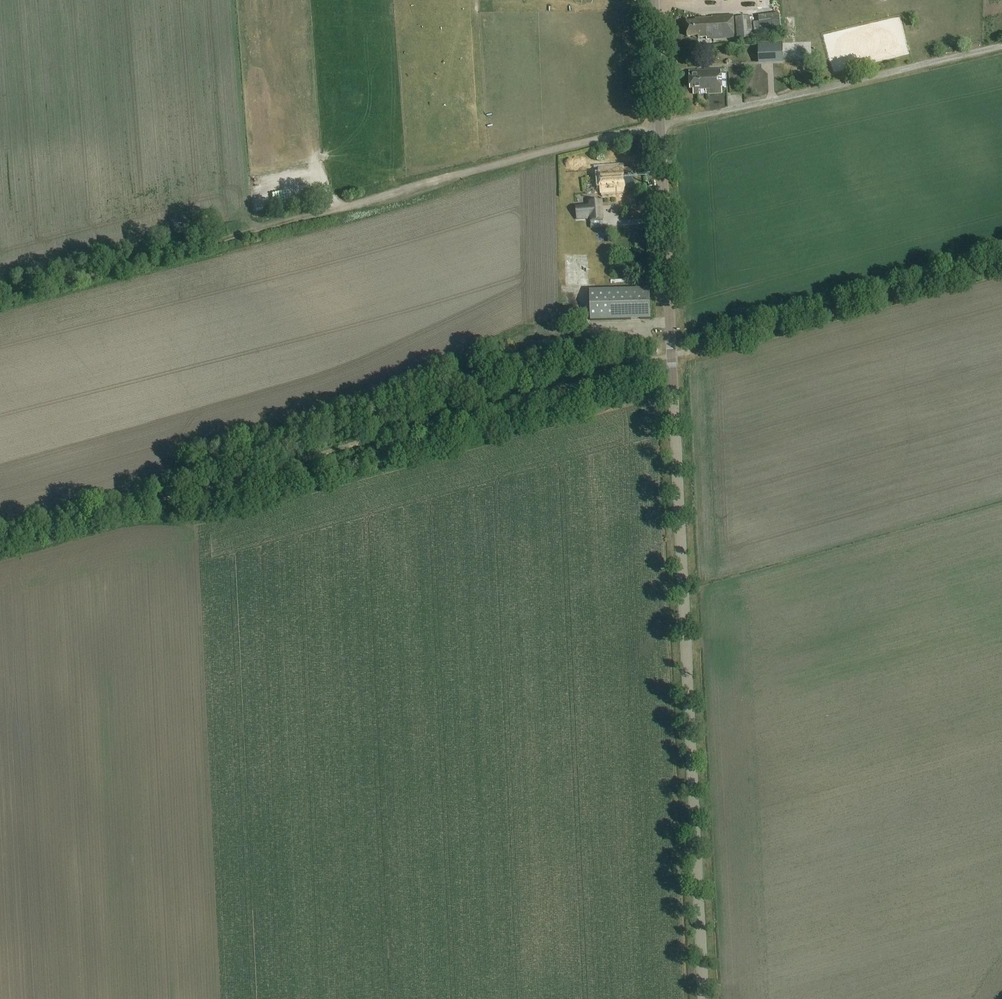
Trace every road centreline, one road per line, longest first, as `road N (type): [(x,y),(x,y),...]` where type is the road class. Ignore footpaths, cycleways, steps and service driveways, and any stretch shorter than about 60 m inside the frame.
road 1 (tertiary): [(705,998),(654,0)]
road 2 (track): [(660,125),(0,296)]

